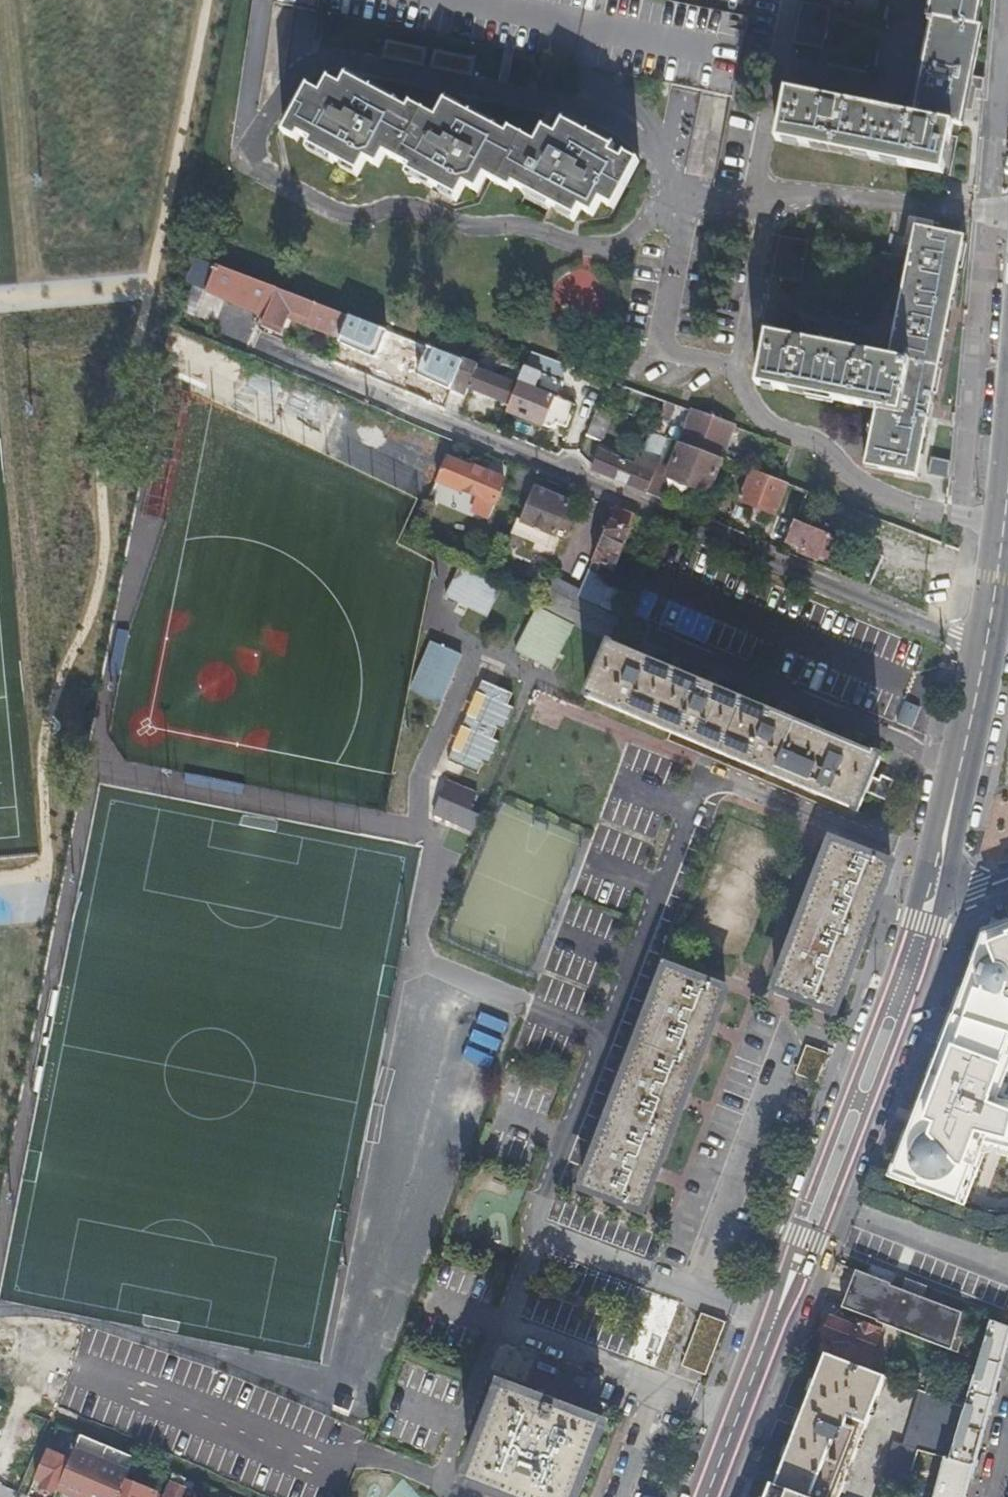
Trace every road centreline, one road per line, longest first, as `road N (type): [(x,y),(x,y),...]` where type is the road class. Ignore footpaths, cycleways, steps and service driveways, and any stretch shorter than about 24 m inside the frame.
road 1 (residential): [(987,644),(953,638),(187,317)]
road 2 (secondary): [(934,886),(705,1496)]
road 3 (secondary): [(987,644),(934,886)]
road 4 (secondary): [(1007,487),(987,644)]

